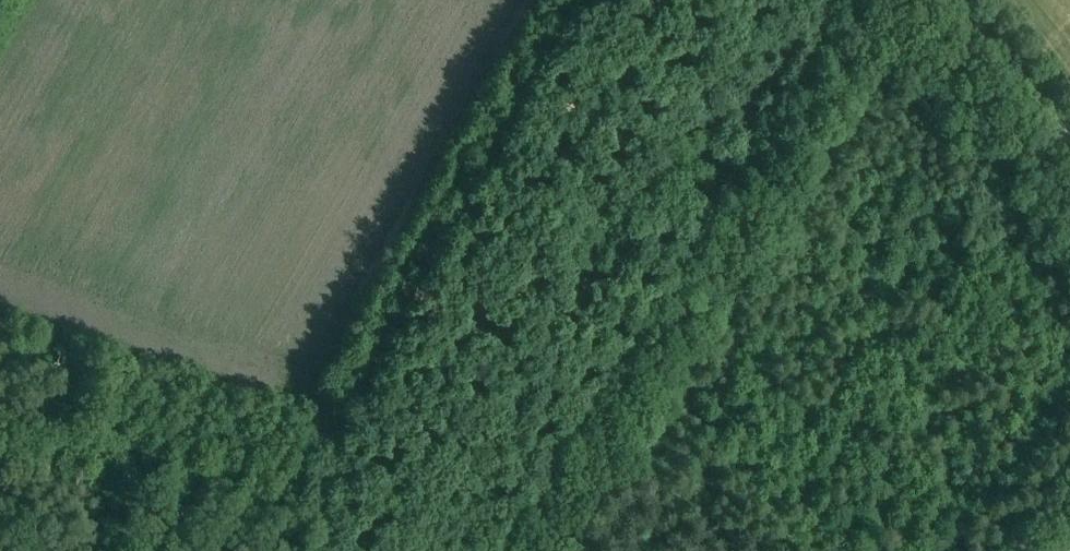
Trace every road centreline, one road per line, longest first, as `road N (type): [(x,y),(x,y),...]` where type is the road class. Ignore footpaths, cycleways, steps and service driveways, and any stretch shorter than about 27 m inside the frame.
road 1 (track): [(1069,136),(958,0)]

